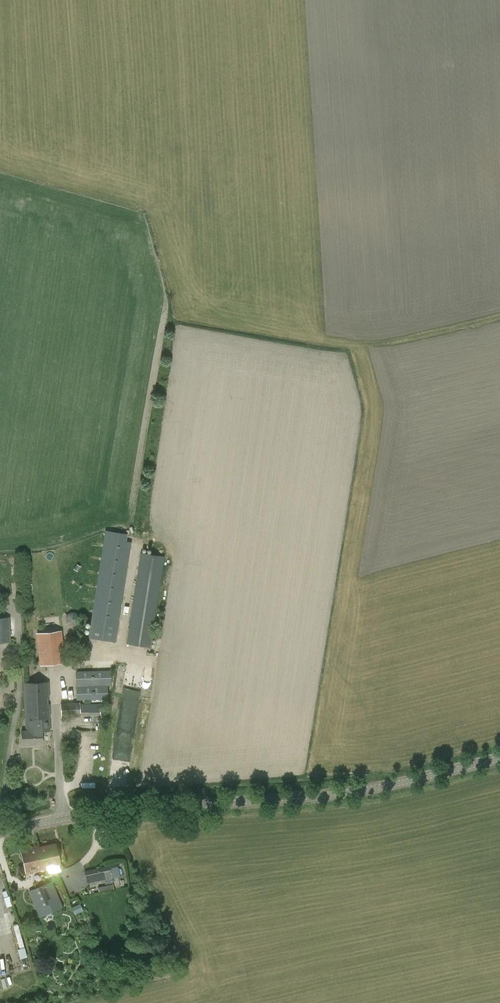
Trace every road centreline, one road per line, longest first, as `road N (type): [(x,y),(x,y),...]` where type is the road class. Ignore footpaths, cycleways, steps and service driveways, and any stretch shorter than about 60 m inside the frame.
road 1 (tertiary): [(499,759),(353,793),(110,812),(0,831)]

